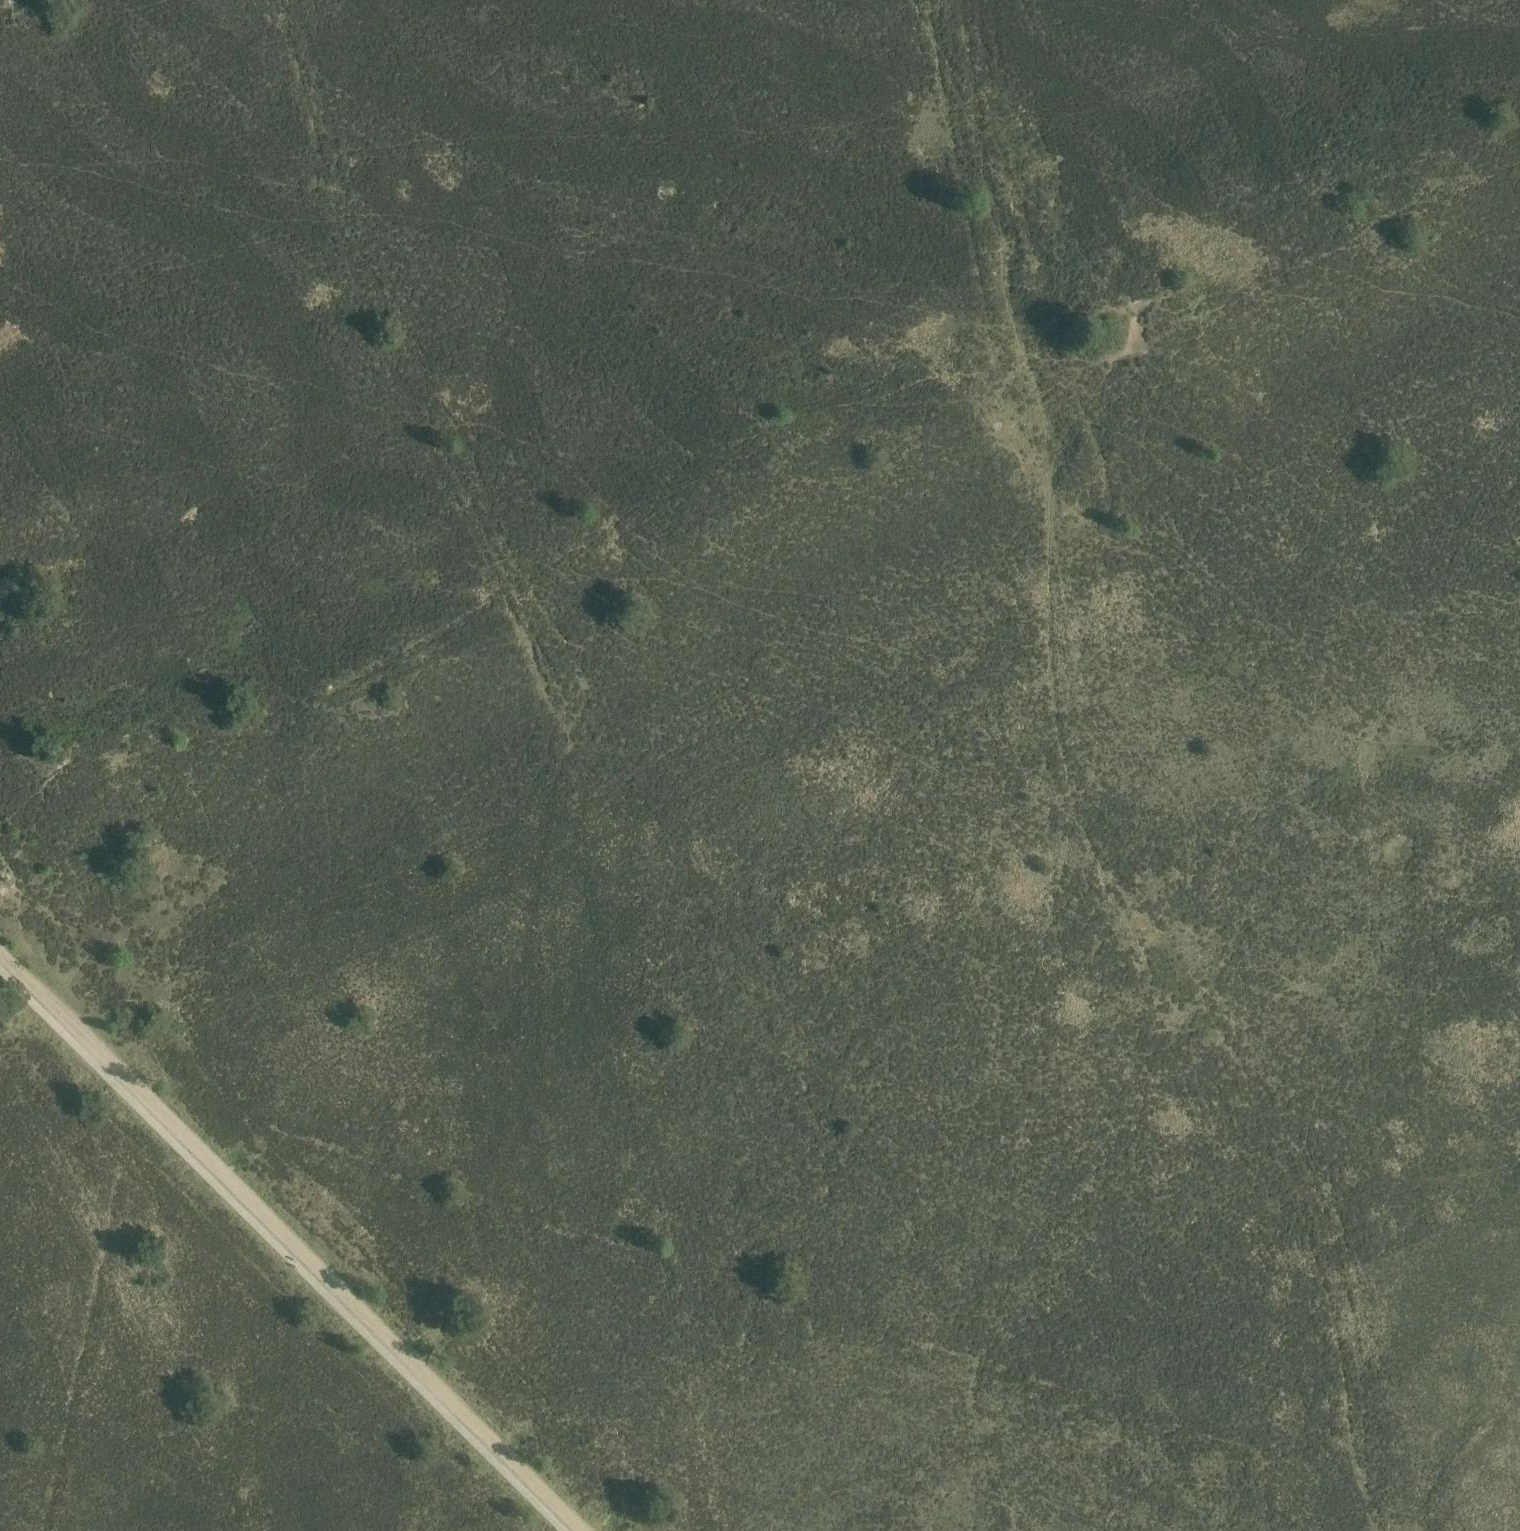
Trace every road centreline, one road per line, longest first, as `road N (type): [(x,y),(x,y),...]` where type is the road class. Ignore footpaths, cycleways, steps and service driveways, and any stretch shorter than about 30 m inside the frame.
road 1 (track): [(589,1530),(0,944)]

